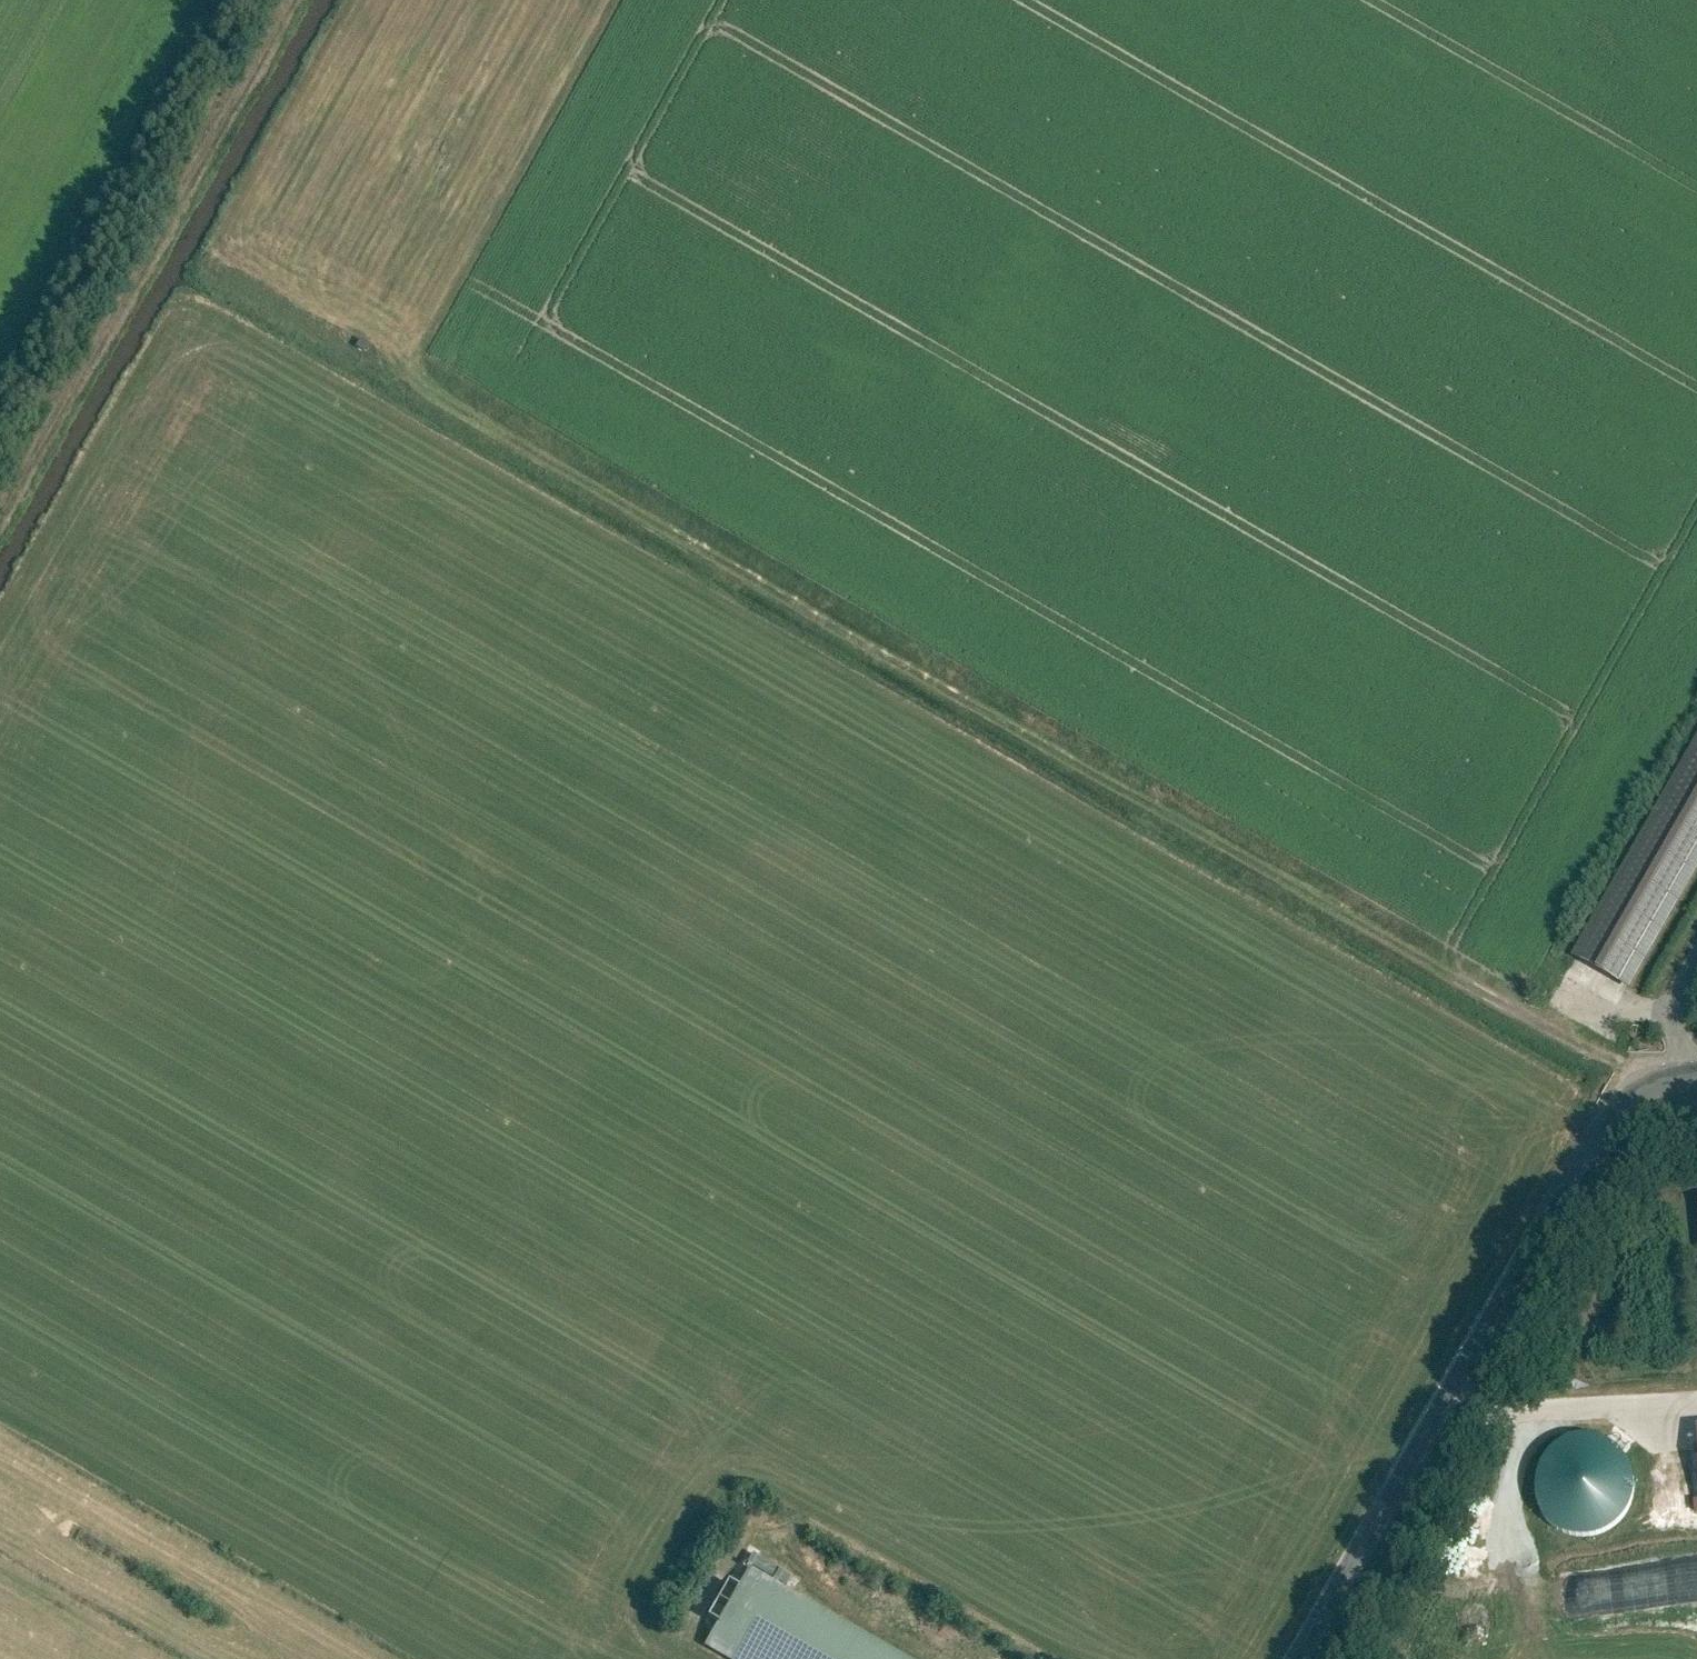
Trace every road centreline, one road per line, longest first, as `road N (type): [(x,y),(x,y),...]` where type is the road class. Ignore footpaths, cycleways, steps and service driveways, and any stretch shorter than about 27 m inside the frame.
road 1 (tertiary): [(1682,1082),(1635,1098),(1607,1129),(1302,1658)]
road 2 (residential): [(1682,1082),(1676,1018),(1696,963)]

